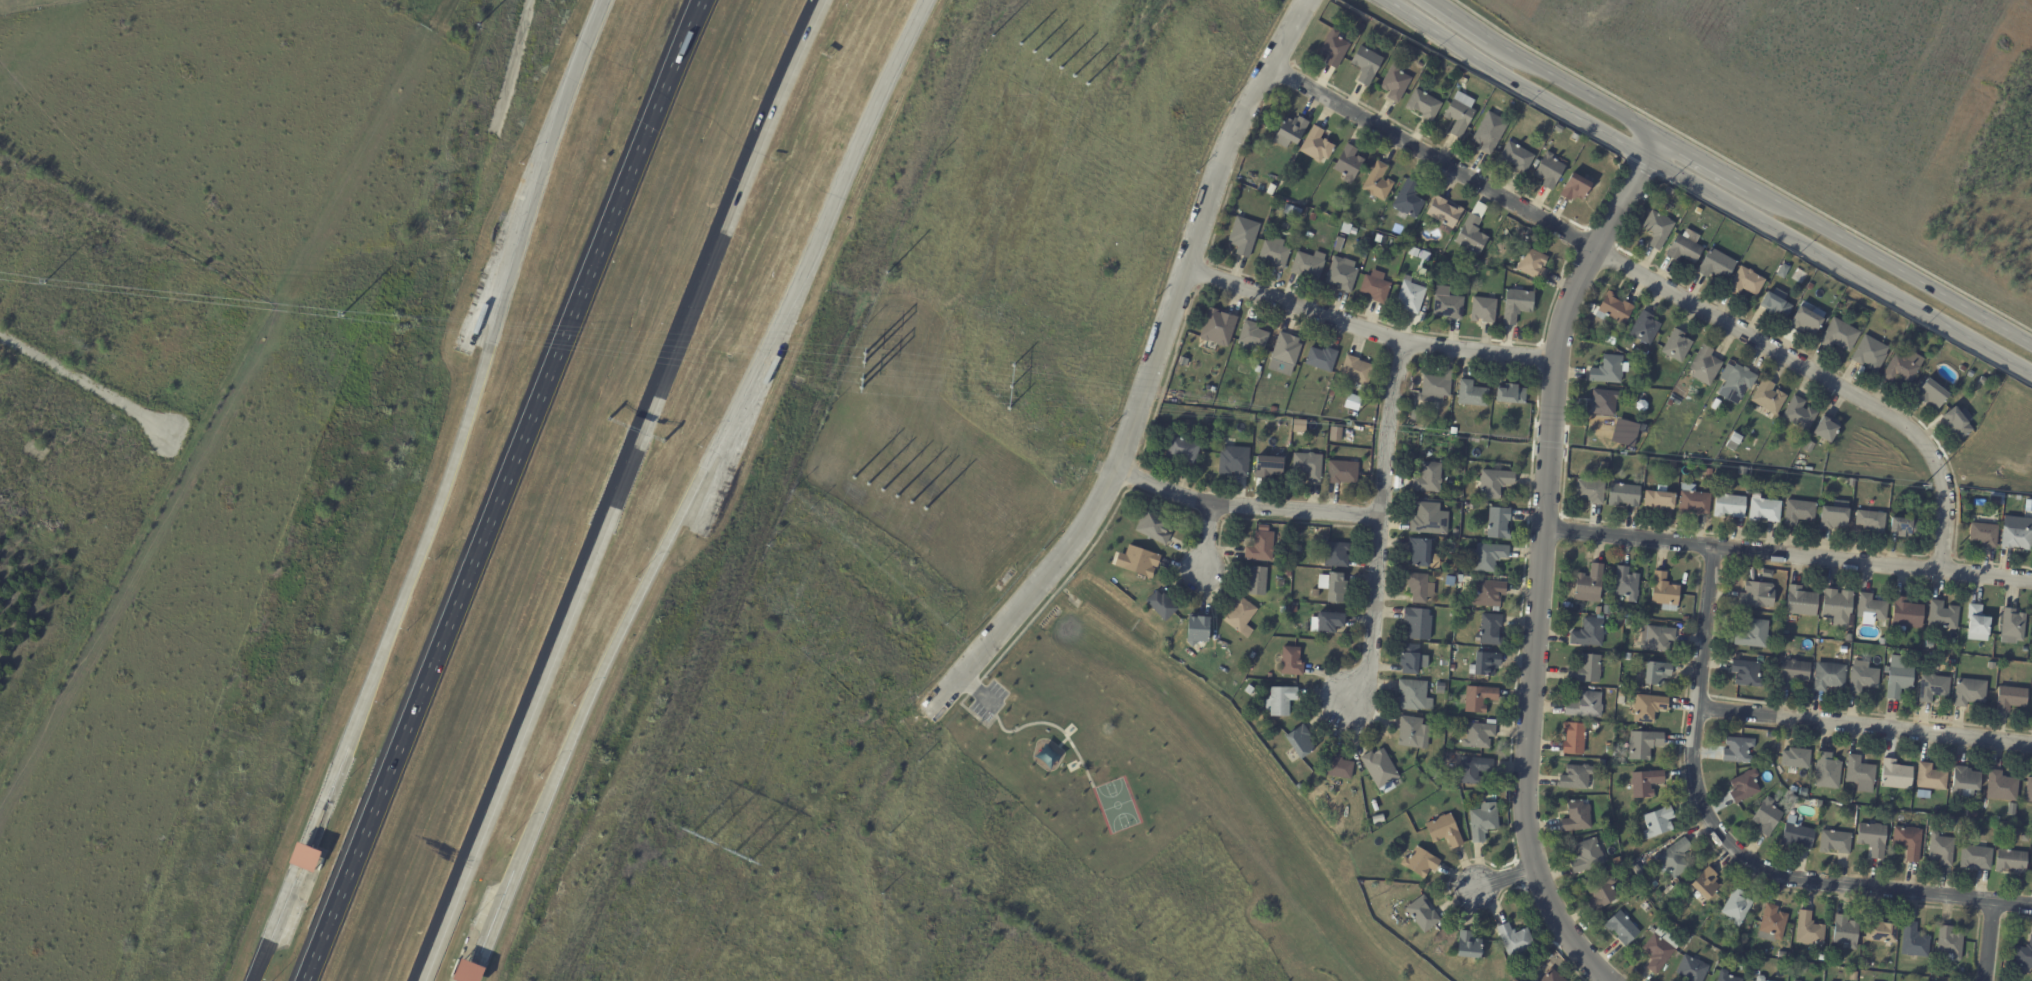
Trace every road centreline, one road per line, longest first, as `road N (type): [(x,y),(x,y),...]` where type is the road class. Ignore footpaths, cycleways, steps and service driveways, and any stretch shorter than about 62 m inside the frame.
road 1 (motorway): [(419,980),(590,550),(824,0)]
road 2 (motorway): [(704,0),(307,980)]
road 3 (motorway): [(621,0),(387,649),(302,845)]
road 4 (tertiary): [(1654,133),(1553,353),(1521,807),(1530,869),(1602,980)]
road 5 (residential): [(1940,570),(1945,490),(1933,457),(1900,420),(1269,65)]
road 6 (residential): [(928,718),(1078,539),(1115,469),(1221,160),(1306,0)]
road 7 (tertiary): [(1388,0),(1482,64),(2031,372)]
road 8 (motorway): [(515,870),(640,591),(820,238)]
road 9 (residential): [(1716,548),(1691,772),(1699,806),(1723,842),(1746,863),(1791,879),(2031,906)]
road 10 (residential): [(1546,527),(2031,580)]
road 11 (residential): [(1400,338),(1376,515),(1371,669),(1341,706)]
road 12 (residential): [(1189,269),(1400,338),(1553,353)]
road 13 (residential): [(1698,710),(2031,744)]
road 14 (tertiary): [(2031,345),(1765,195)]
road 15 (residential): [(1115,469),(1206,504),(1376,515)]
road 16 (motorway): [(820,238),(929,0)]
road 17 (residential): [(0,335),(174,434)]
road 18 (tertiary): [(1654,133),(1506,49)]
road 19 (tertiary): [(1765,195),(1654,133)]

